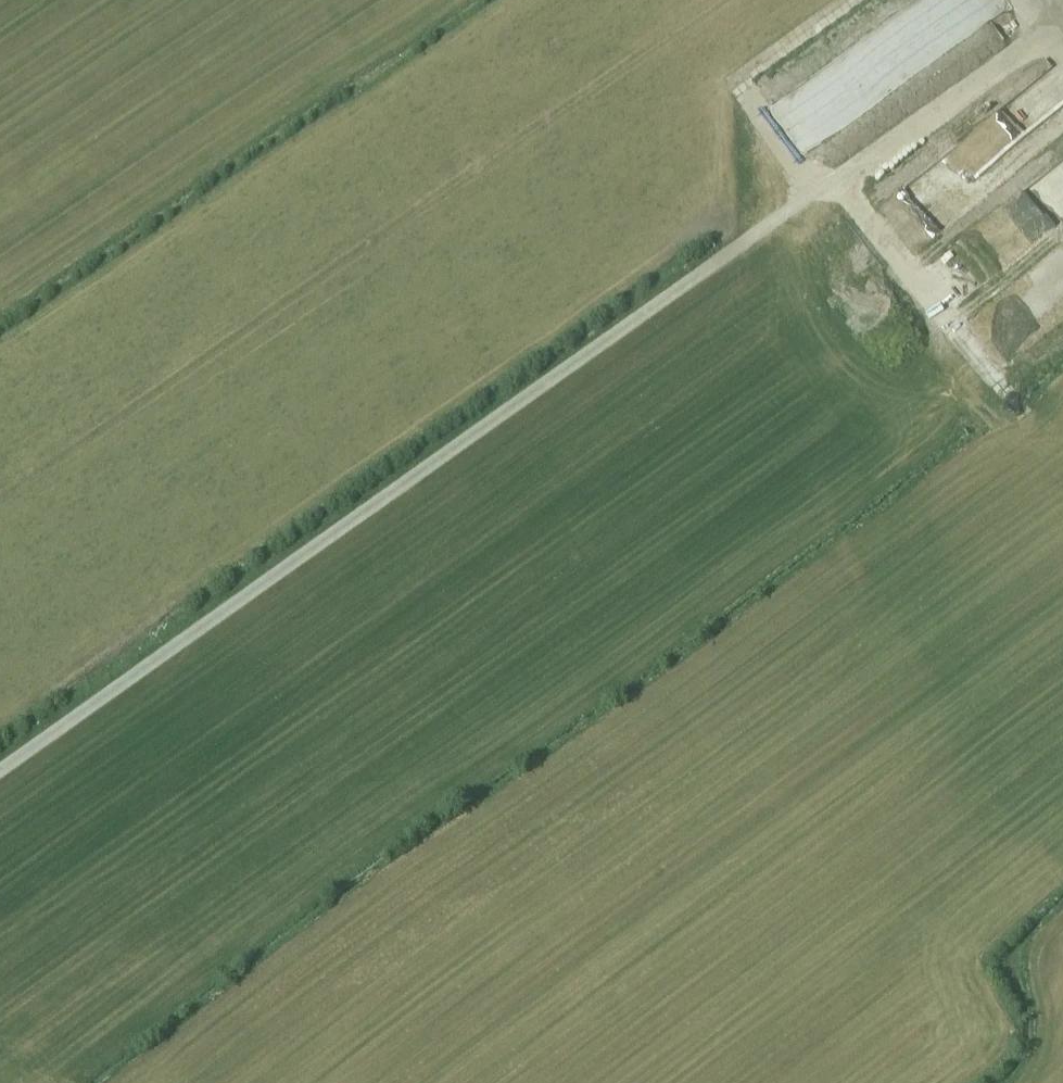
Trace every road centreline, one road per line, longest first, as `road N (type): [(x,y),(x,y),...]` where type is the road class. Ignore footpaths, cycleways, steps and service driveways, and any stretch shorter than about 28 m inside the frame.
road 1 (track): [(843,173),(0,768)]

